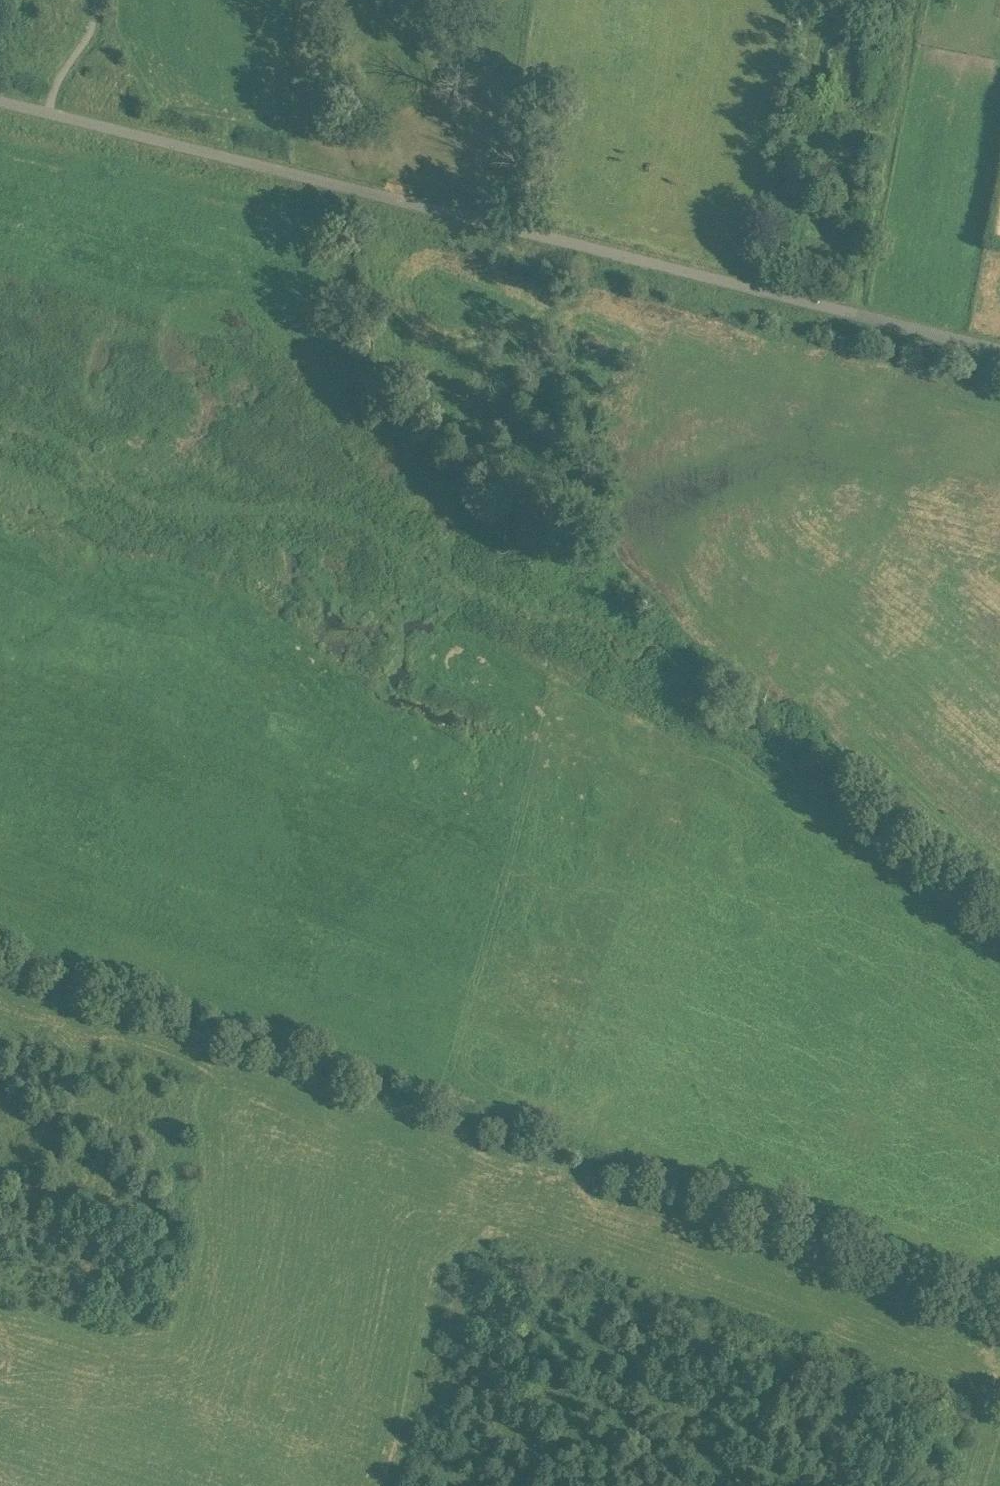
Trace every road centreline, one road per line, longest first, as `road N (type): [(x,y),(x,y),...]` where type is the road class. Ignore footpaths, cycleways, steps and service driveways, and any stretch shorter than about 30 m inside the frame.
road 1 (track): [(0,101),(999,350)]

